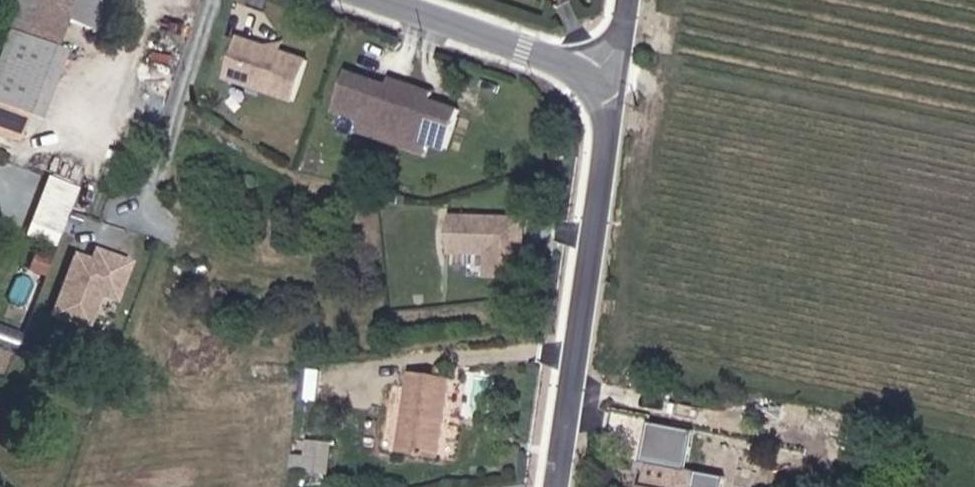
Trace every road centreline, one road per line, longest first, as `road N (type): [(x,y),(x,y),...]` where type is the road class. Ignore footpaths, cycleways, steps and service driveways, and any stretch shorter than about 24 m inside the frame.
road 1 (tertiary): [(592,80),(607,143),(556,486)]
road 2 (tertiary): [(380,0),(592,80)]

